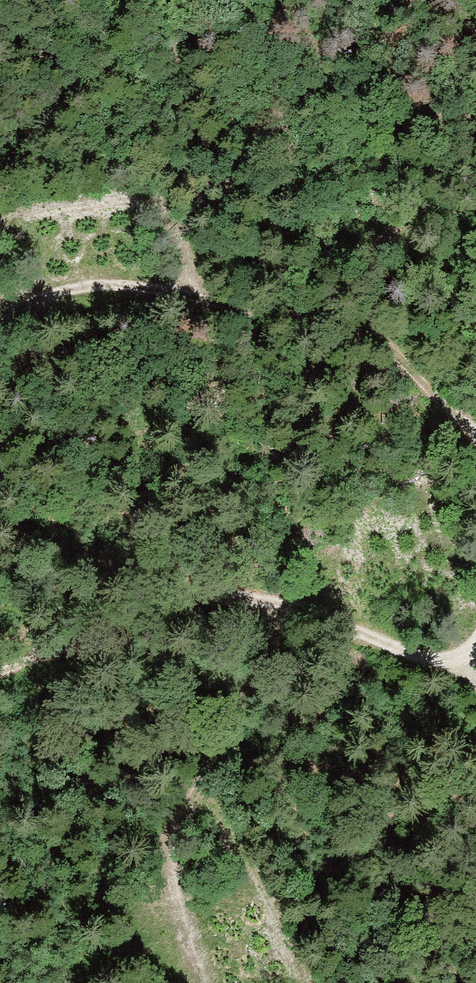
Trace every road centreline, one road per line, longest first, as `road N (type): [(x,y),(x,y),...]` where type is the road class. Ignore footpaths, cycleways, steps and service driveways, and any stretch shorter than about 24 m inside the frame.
road 1 (track): [(475,670),(327,604),(202,597),(0,674)]
road 2 (track): [(451,410),(224,330),(0,355)]
road 3 (track): [(205,982),(180,925),(177,841),(266,663),(280,604)]

